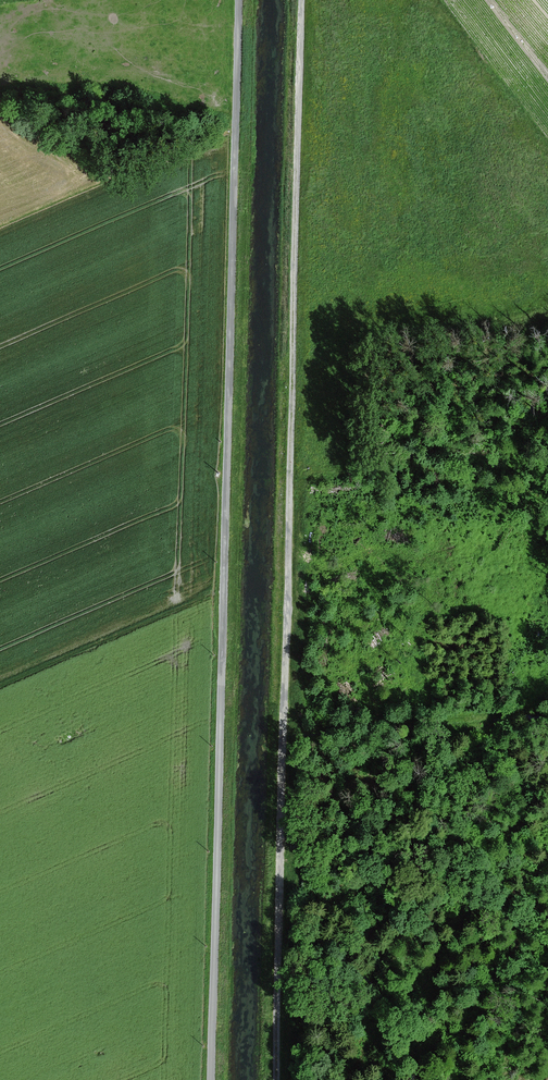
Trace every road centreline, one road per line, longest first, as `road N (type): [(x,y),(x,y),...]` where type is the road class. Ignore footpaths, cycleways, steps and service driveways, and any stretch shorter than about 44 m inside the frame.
road 1 (unclassified): [(239,0),(211,1079)]
road 2 (unclassified): [(277,1079),(302,0)]

